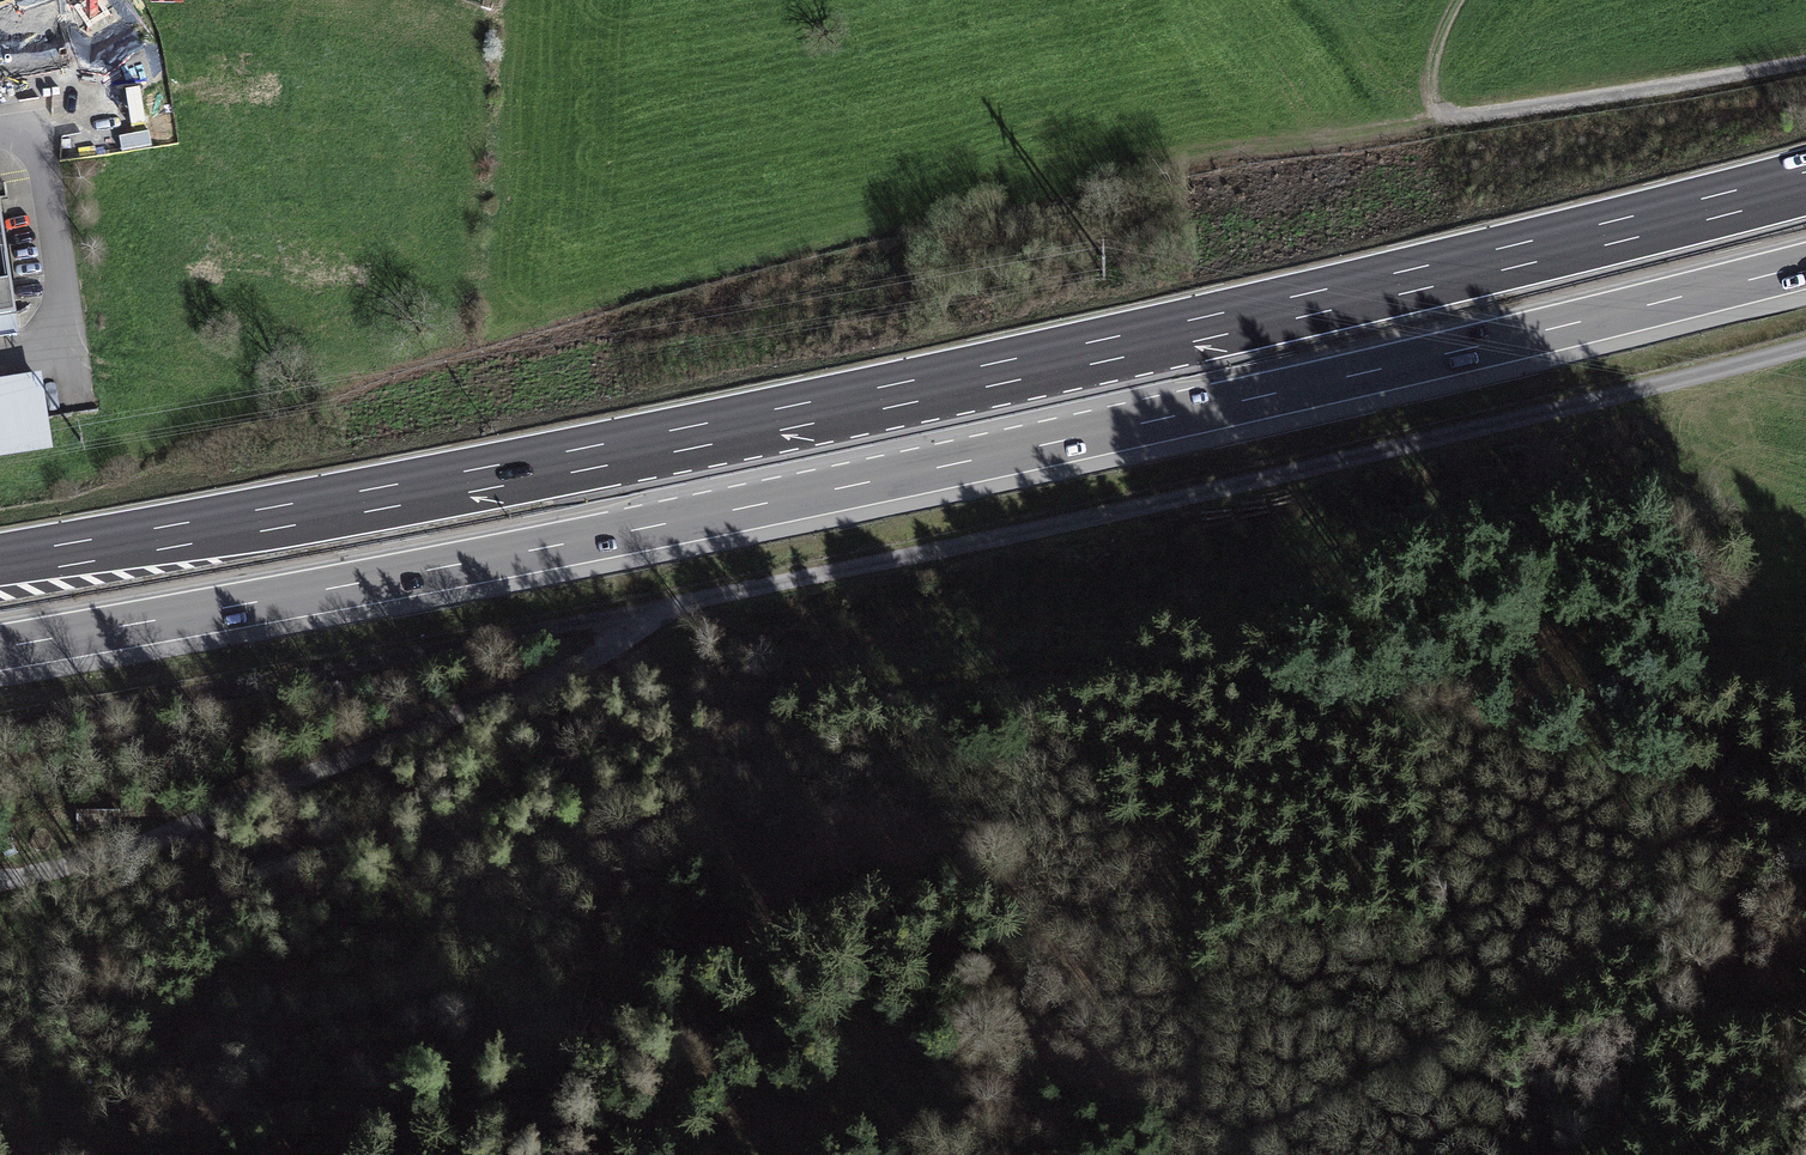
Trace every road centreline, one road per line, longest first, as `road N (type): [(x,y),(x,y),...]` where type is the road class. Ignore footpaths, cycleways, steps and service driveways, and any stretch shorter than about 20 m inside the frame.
road 1 (motorway): [(0,648),(950,465),(1805,266)]
road 2 (motorway): [(1805,183),(790,417),(0,559)]
road 3 (track): [(0,720),(639,615),(1226,487),(1805,346)]
road 4 (track): [(601,651),(852,682),(1031,655),(1223,676),(1805,822)]
road 5 (track): [(1805,870),(1686,907),(1240,1154)]
road 6 (track): [(1805,60),(1439,117),(1429,73),(1457,0)]

